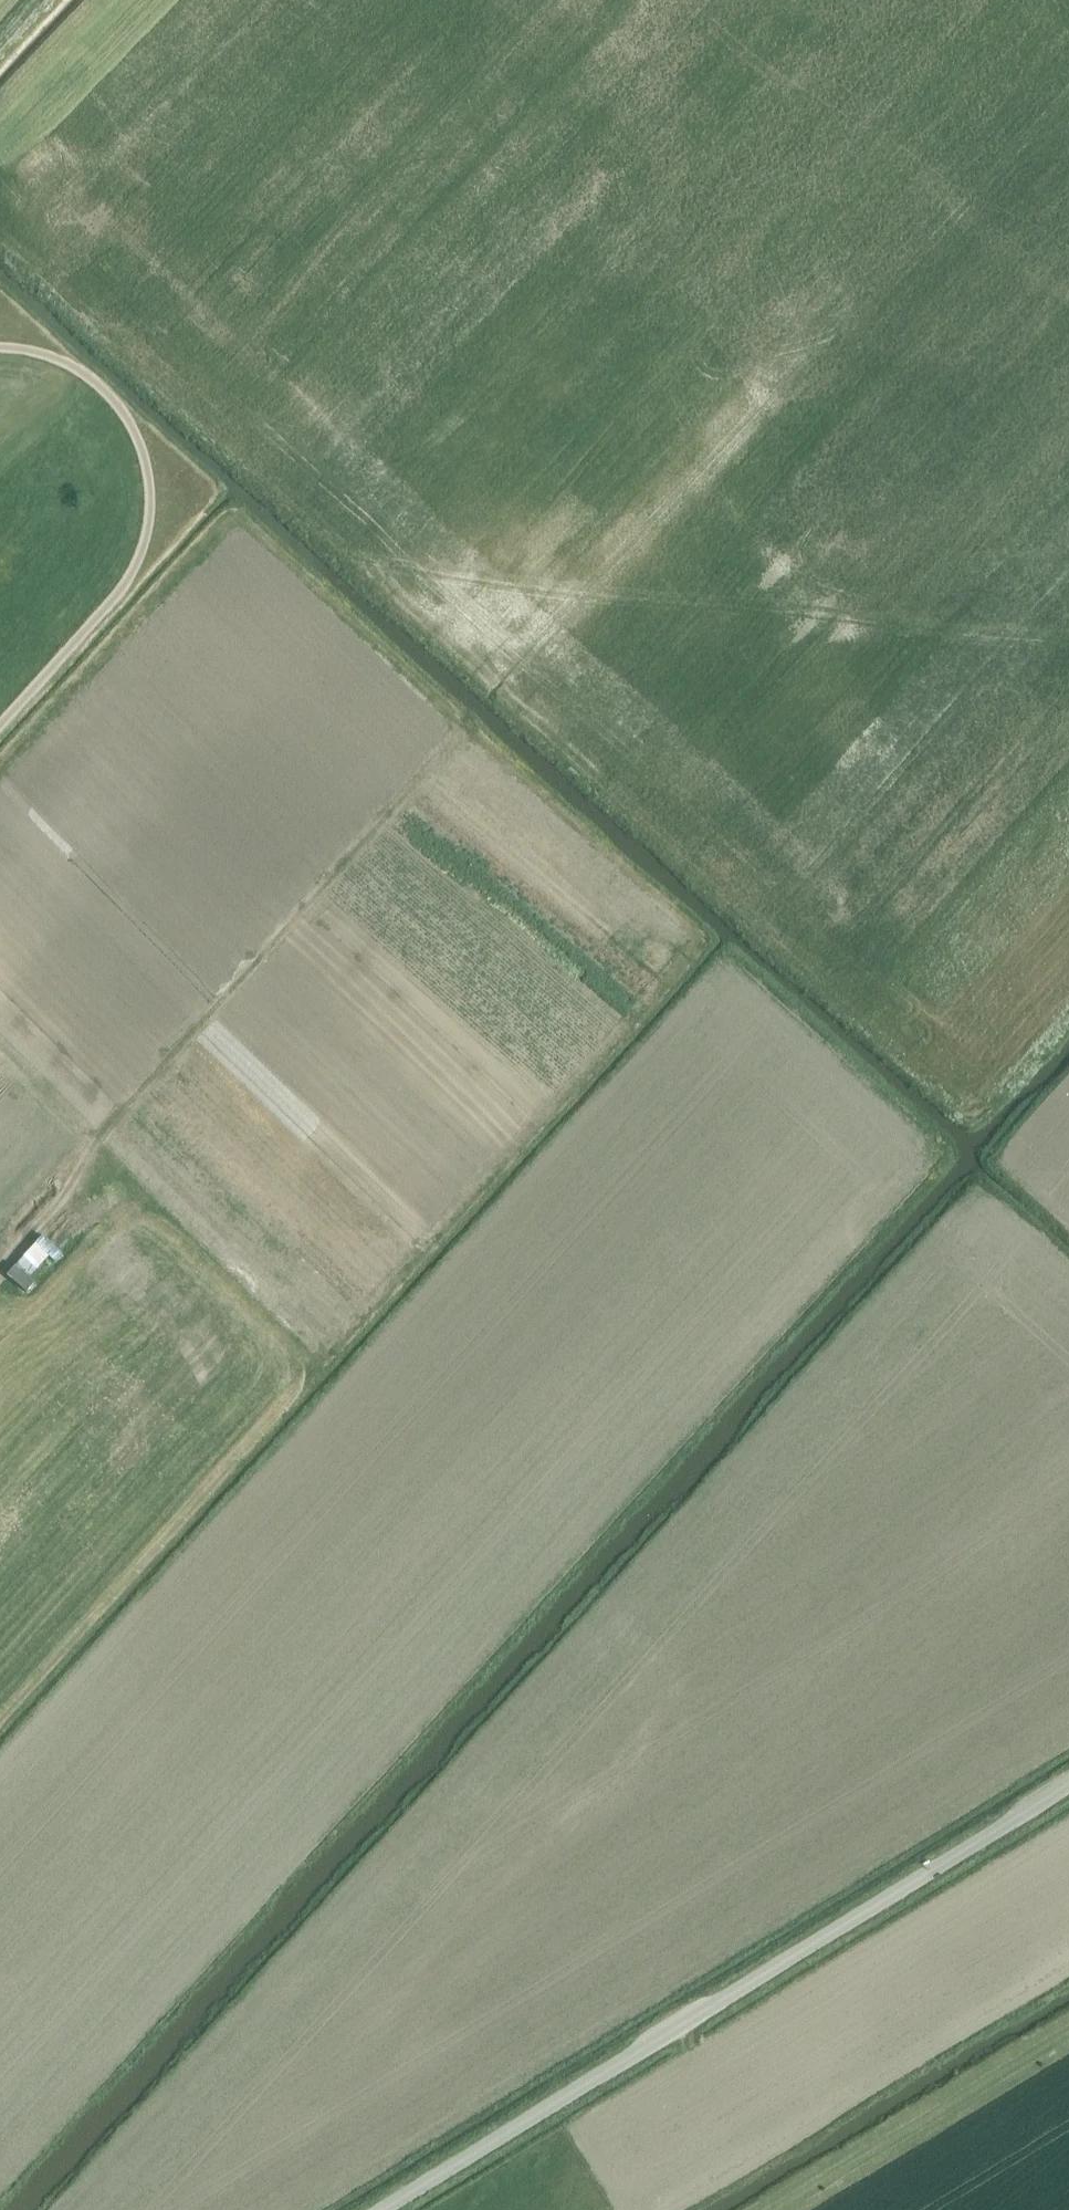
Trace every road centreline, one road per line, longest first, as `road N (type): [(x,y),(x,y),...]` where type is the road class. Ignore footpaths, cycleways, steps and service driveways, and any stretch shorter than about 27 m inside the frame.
road 1 (unclassified): [(366,2209),(1068,1769)]
road 2 (track): [(0,719),(125,585),(148,507),(144,457),(121,406),(64,359),(0,347)]

